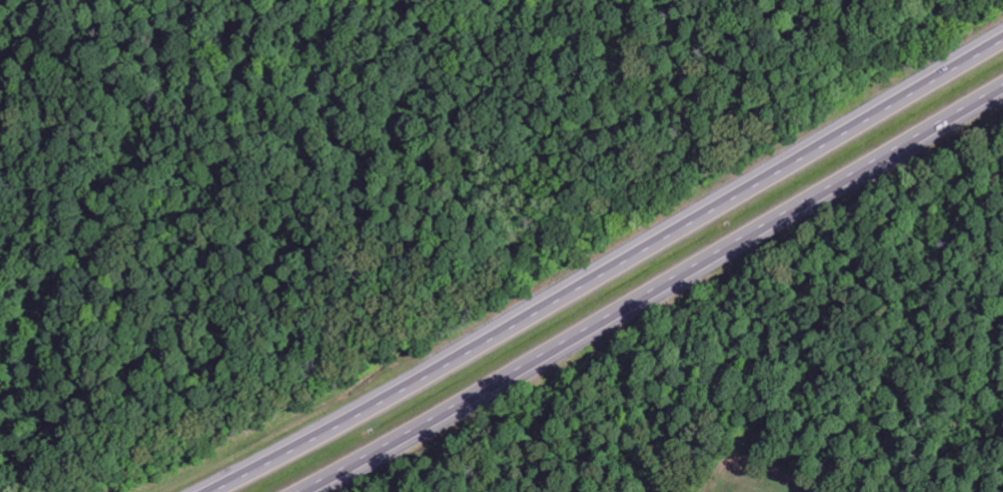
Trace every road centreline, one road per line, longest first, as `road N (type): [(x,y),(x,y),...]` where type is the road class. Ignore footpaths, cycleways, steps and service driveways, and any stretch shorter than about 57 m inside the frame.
road 1 (motorway): [(1002,34),(438,364),(198,491)]
road 2 (motorway): [(298,491),(1002,88)]

